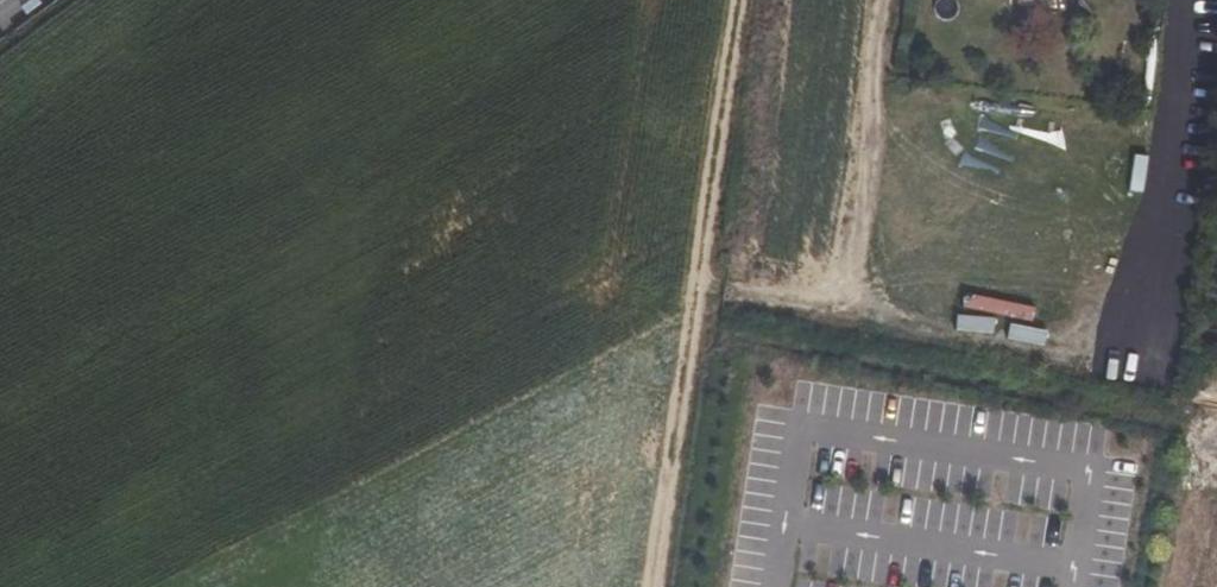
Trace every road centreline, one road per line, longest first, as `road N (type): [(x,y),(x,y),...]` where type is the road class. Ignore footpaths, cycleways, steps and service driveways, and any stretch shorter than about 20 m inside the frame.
road 1 (track): [(728,0),(643,586)]

